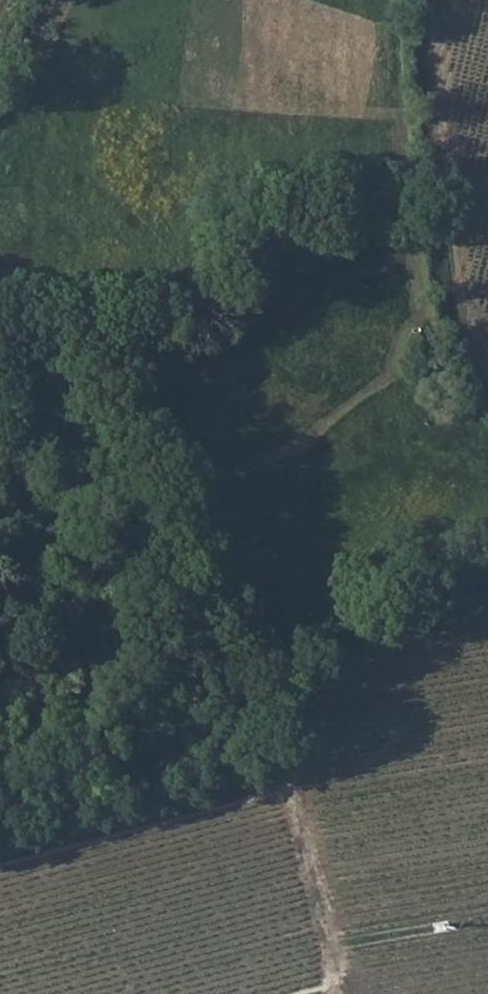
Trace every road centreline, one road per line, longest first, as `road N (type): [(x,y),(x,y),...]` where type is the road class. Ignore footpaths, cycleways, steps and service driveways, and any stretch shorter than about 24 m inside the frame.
road 1 (track): [(487,390),(466,343),(445,252),(428,82),(431,0)]
road 2 (track): [(342,993),(289,782)]

